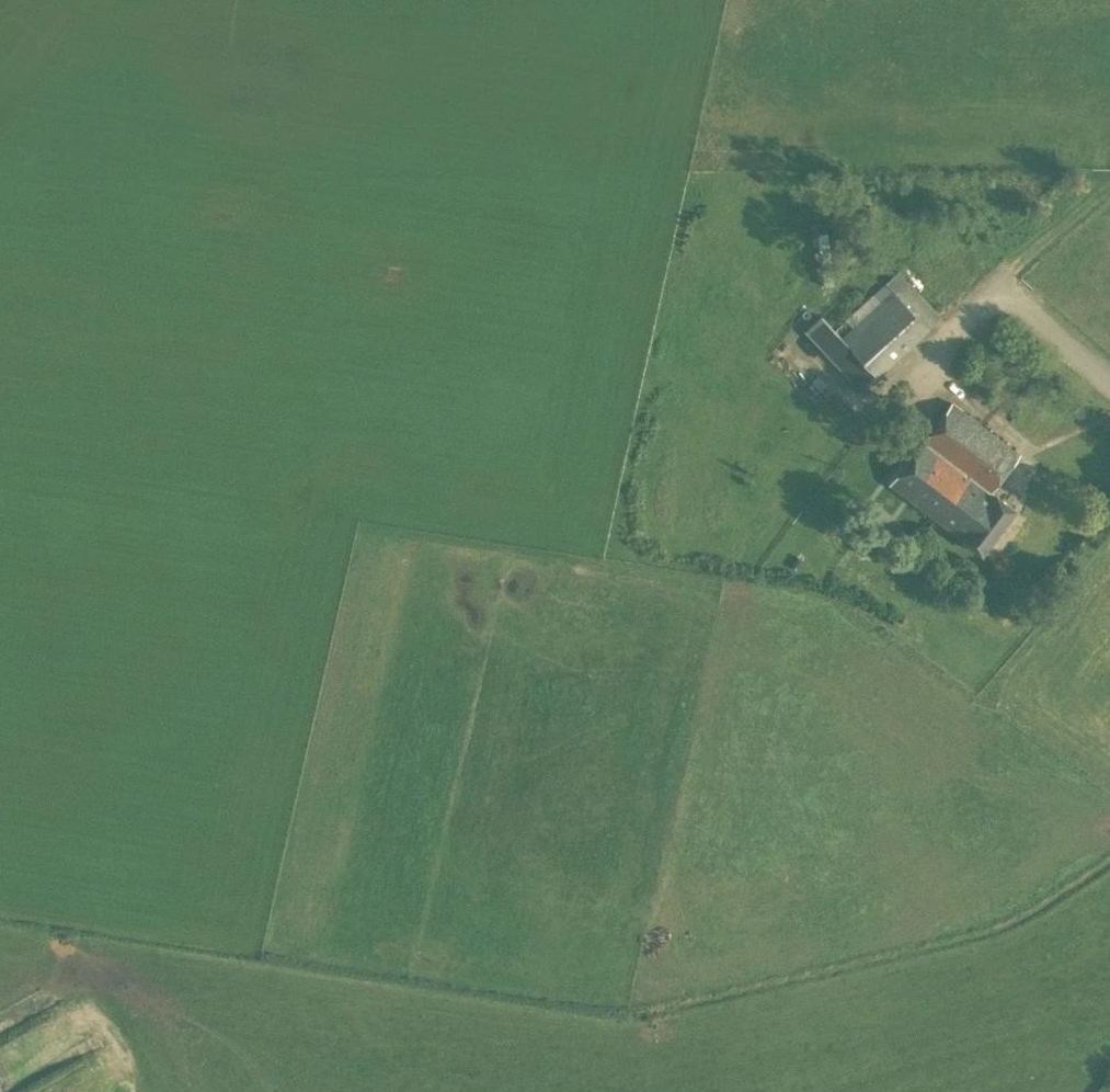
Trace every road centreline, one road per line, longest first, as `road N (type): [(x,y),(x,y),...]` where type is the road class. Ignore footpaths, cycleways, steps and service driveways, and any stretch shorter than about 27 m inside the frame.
road 1 (track): [(1109,190),(994,290),(1109,390)]

